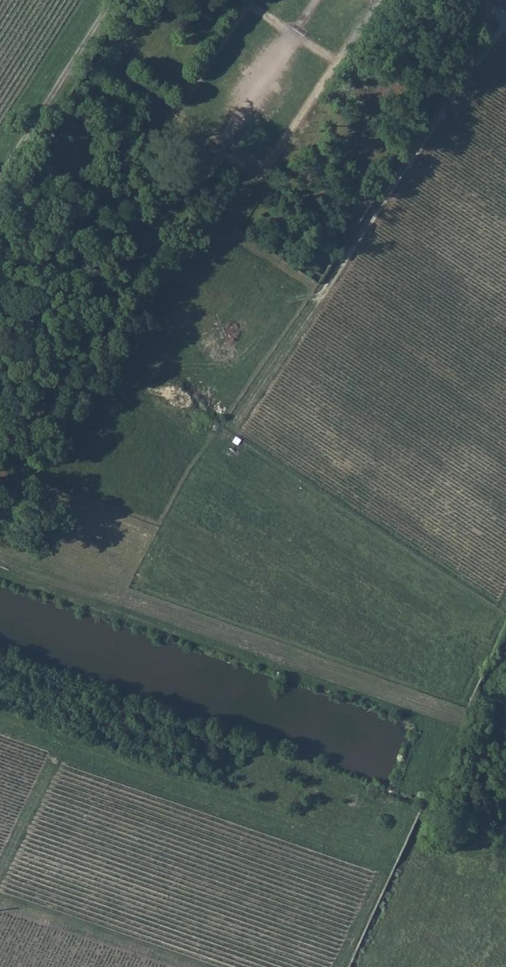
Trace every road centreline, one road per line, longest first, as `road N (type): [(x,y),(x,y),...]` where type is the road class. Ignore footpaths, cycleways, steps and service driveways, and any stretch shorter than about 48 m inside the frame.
road 1 (track): [(320,297),(505,26)]

